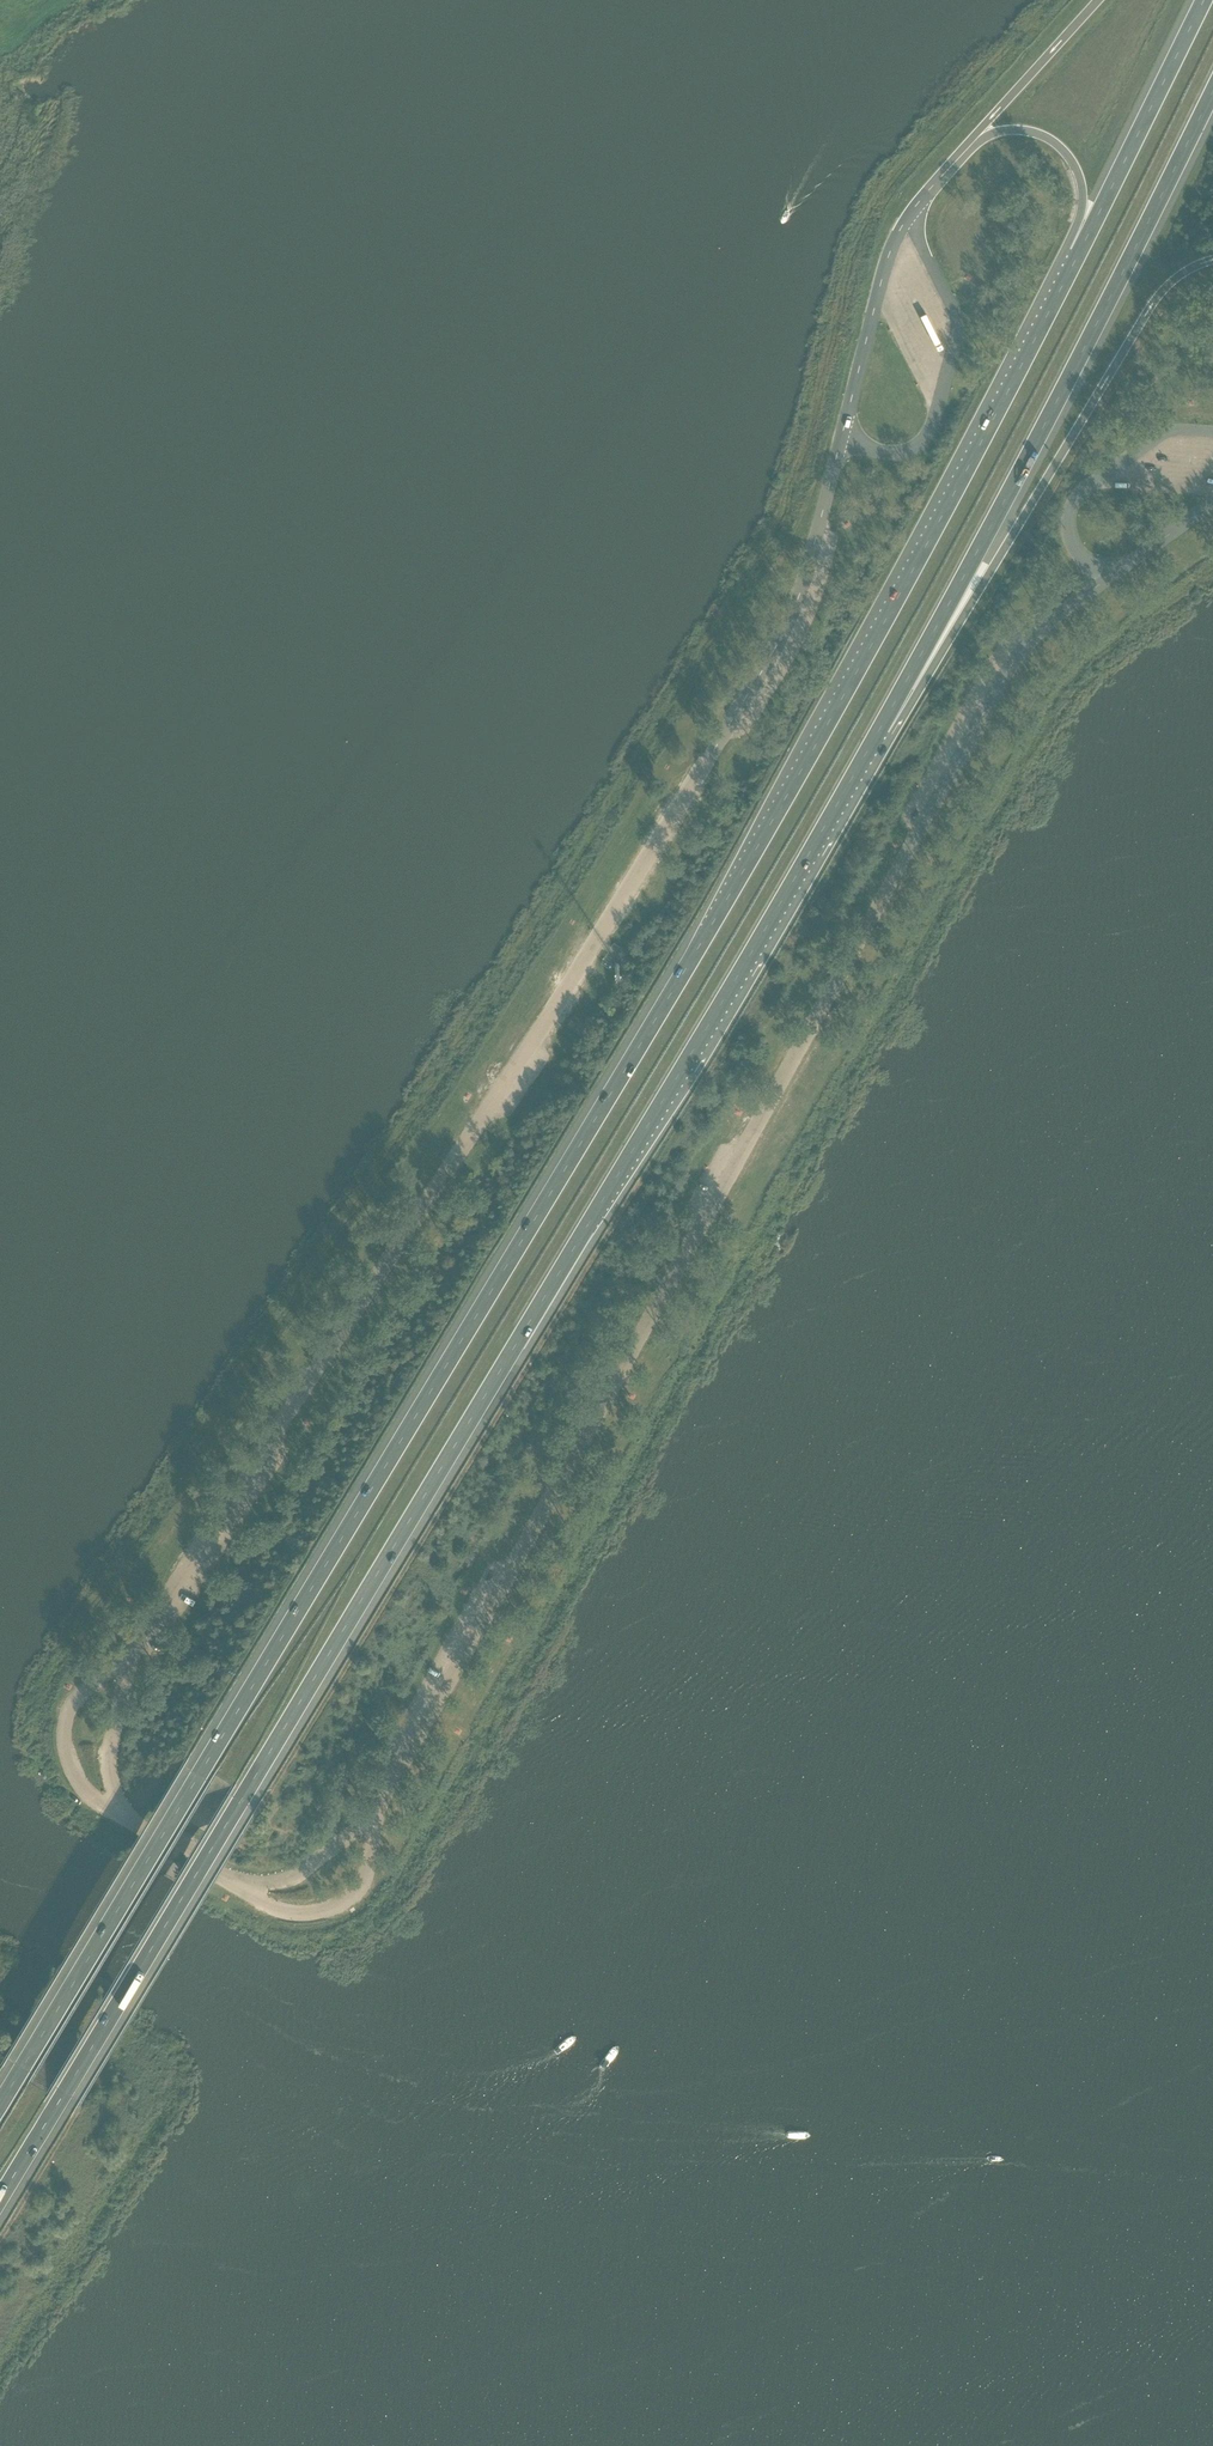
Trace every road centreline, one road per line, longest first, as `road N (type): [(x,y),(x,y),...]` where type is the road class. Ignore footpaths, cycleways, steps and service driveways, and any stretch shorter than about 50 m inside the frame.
road 1 (motorway): [(1078,257),(926,548),(709,930),(0,2103)]
road 2 (motorway): [(0,2198),(879,733)]
road 3 (motorway): [(879,733),(1212,96)]
road 4 (motorway): [(879,733),(993,567),(1151,306),(1183,273),(1212,260)]
road 5 (motorway): [(1098,0),(977,139),(1026,131),(1064,152),(1082,185),(1078,257)]
road 6 (motorway): [(1202,0),(1078,257)]

